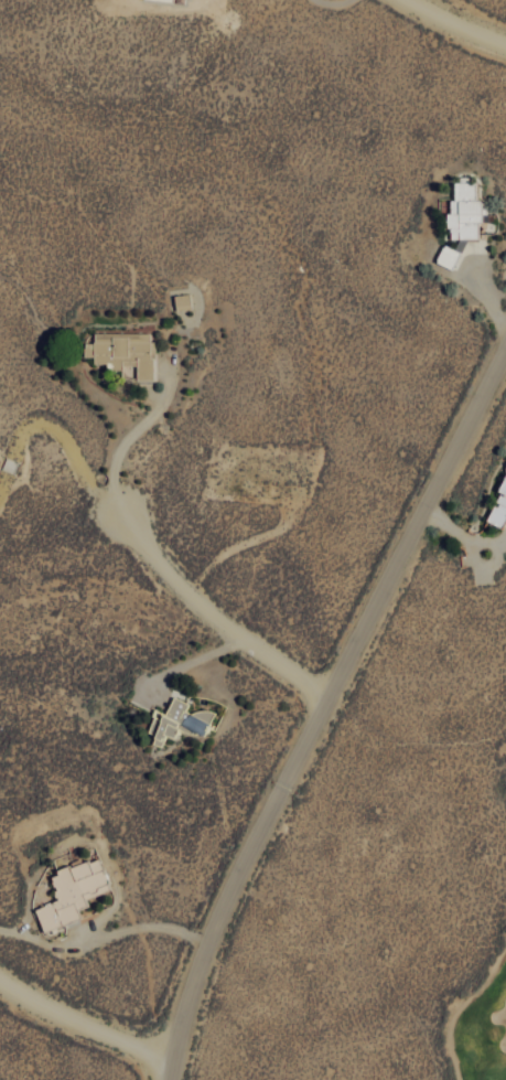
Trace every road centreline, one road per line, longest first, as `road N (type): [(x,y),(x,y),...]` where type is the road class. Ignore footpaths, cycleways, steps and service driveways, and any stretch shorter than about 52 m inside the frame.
road 1 (residential): [(170,1079),(239,865),(505,355)]
road 2 (residential): [(333,689),(123,513),(45,421),(0,418)]
road 3 (residential): [(172,1056),(0,986)]

